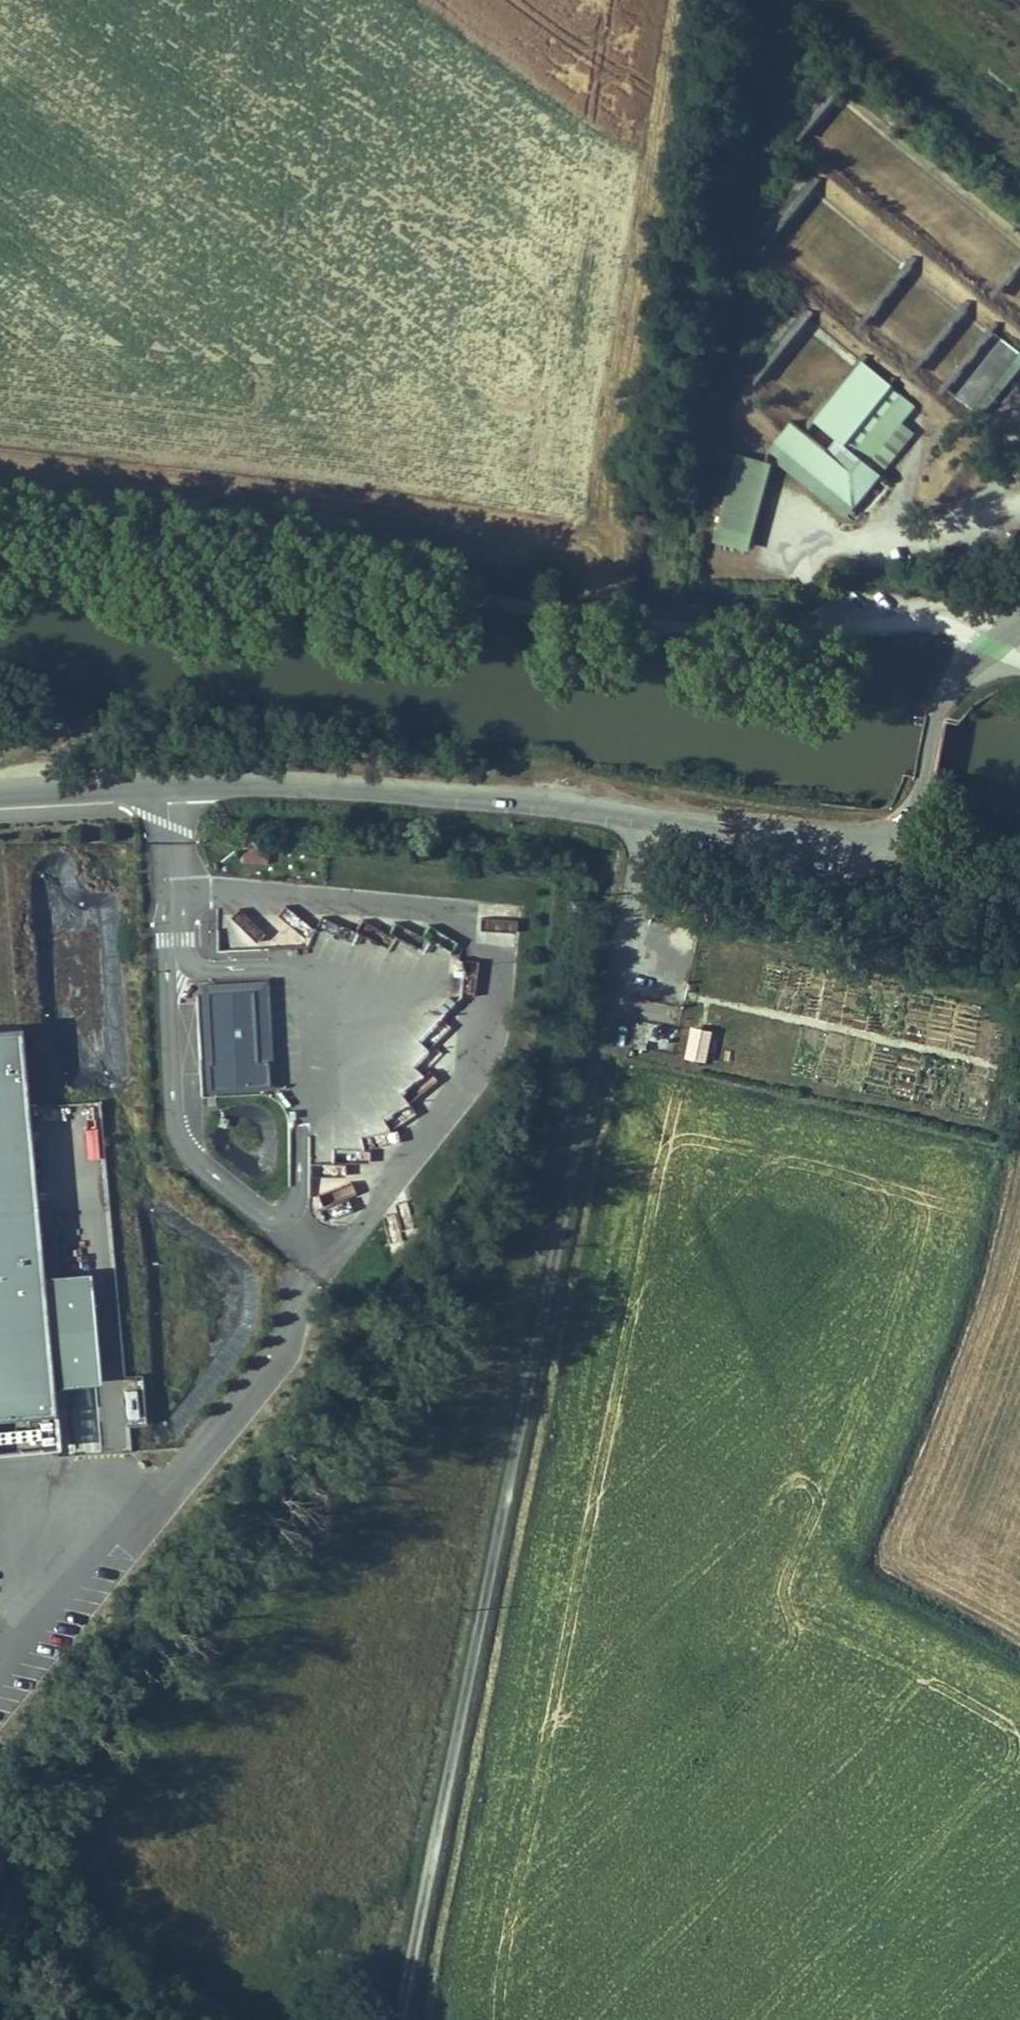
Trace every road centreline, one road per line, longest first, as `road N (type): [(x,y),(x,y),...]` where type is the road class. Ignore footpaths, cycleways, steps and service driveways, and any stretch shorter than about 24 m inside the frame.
road 1 (tertiary): [(0,796),(298,791),(509,805),(834,844),(879,843),(908,828),(921,801)]

